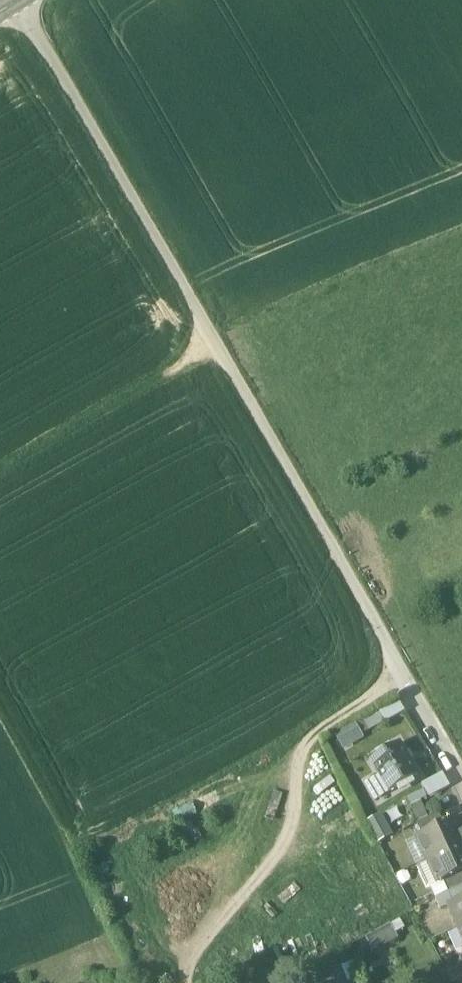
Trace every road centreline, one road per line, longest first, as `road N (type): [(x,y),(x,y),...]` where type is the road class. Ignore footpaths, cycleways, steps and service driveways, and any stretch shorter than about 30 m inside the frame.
road 1 (unclassified): [(404,677),(14,4)]

